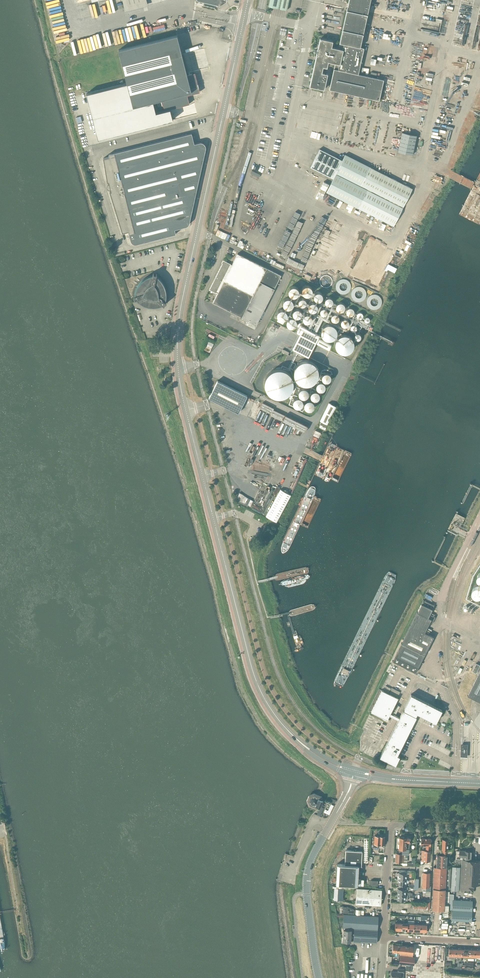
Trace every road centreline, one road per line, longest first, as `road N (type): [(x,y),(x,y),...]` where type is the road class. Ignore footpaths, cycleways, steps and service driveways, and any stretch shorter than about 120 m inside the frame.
road 1 (residential): [(353,771),(305,746),(257,685),(181,390),(181,309),(225,110)]
road 2 (tertiary): [(319,977),(307,874),(353,771)]
road 3 (tertiary): [(353,771),(479,783)]

